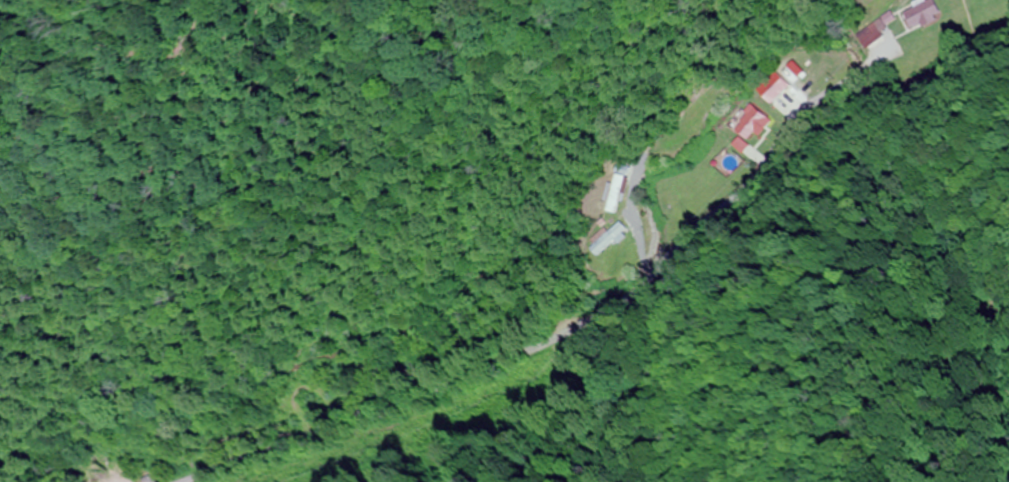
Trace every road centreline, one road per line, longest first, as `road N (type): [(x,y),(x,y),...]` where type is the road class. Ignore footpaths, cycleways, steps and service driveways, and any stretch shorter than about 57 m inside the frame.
road 1 (residential): [(307,481),(627,391),(691,348),(766,208),(815,165),(954,144),(1008,105)]
road 2 (residential): [(0,109),(222,0)]

